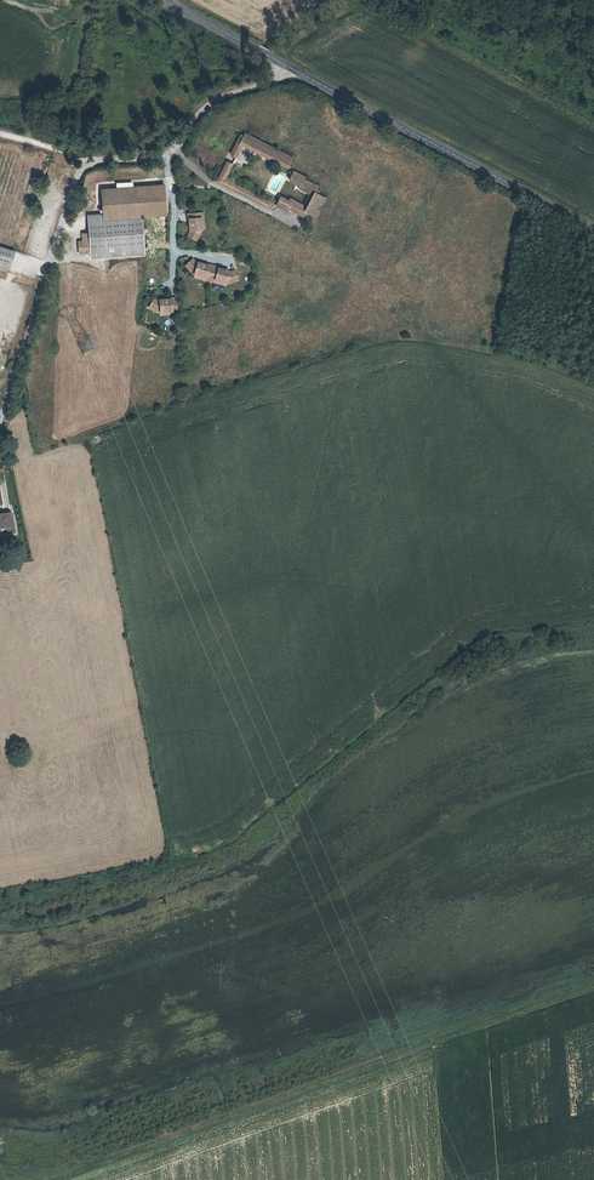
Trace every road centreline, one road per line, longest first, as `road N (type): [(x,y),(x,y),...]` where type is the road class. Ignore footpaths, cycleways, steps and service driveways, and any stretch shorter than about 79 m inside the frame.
road 1 (tertiary): [(593,229),(289,67)]
road 2 (unclassified): [(92,162),(77,173),(0,421)]
road 3 (unclassified): [(92,162),(164,158),(214,102),(289,67)]
road 4 (tertiary): [(289,67),(164,0)]

